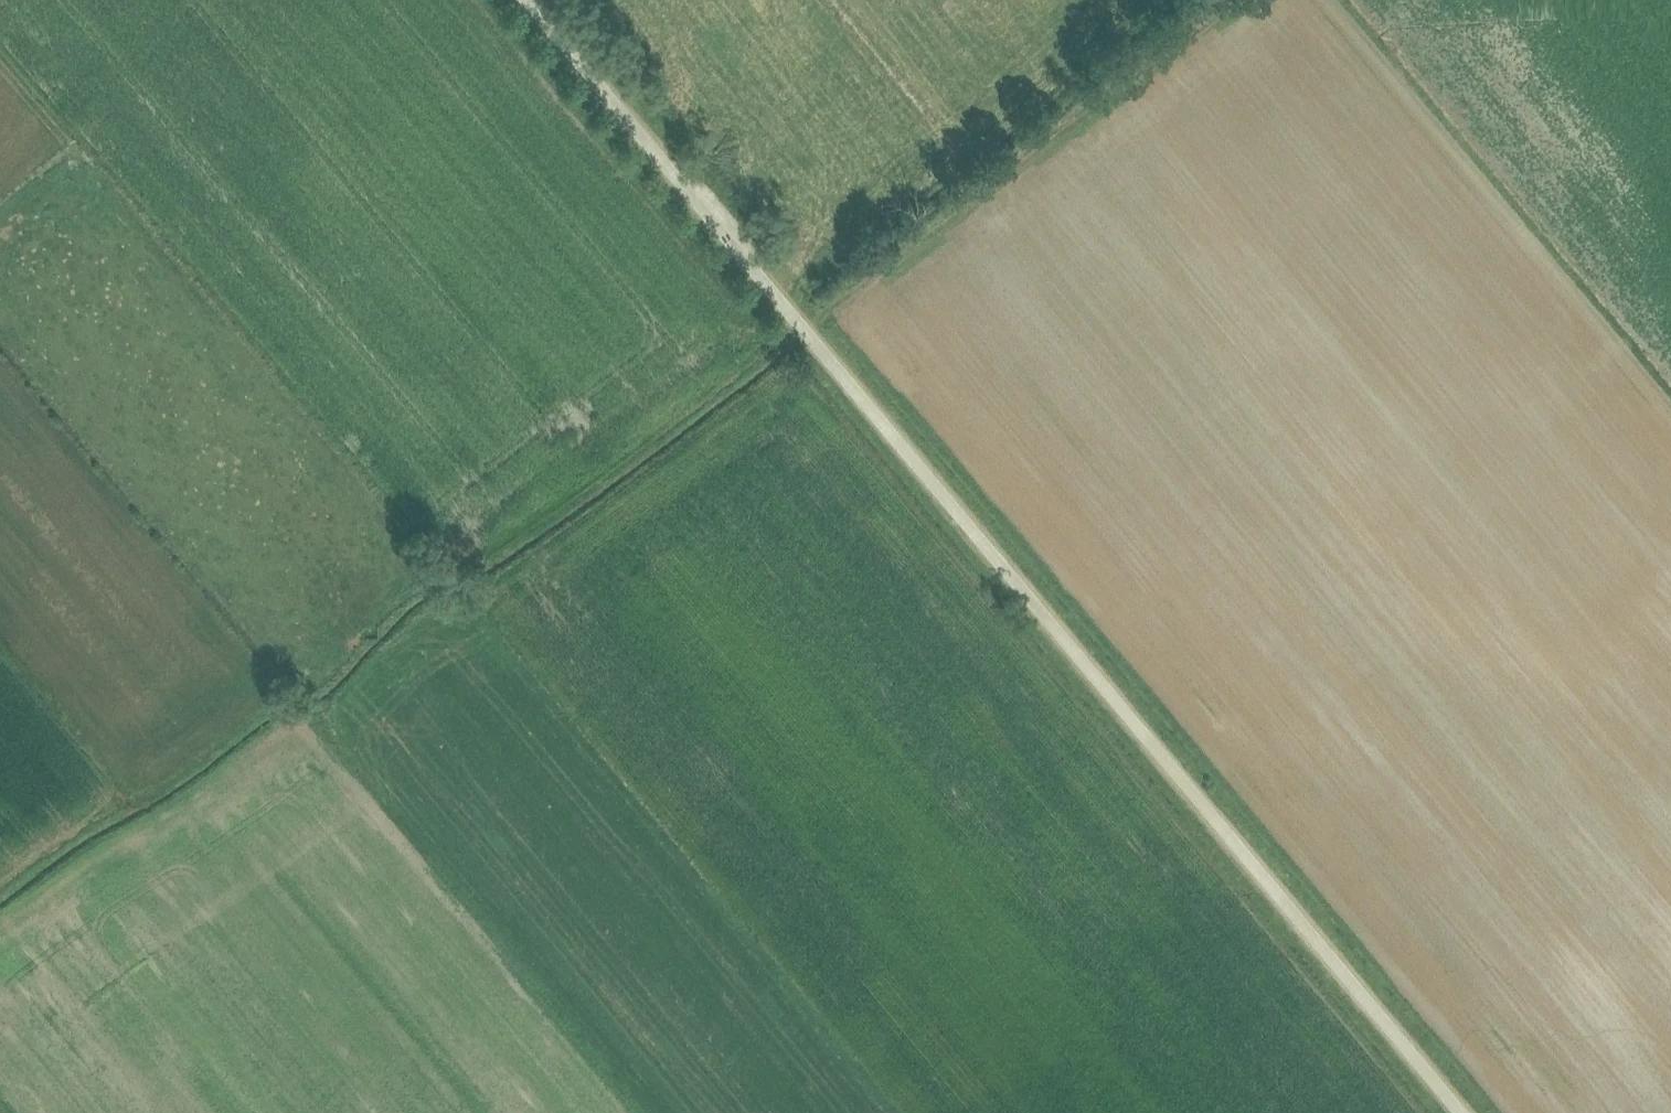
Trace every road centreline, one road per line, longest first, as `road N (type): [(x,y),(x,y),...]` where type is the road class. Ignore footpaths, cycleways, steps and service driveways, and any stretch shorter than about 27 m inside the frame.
road 1 (unclassified): [(1464,1112),(538,0)]

